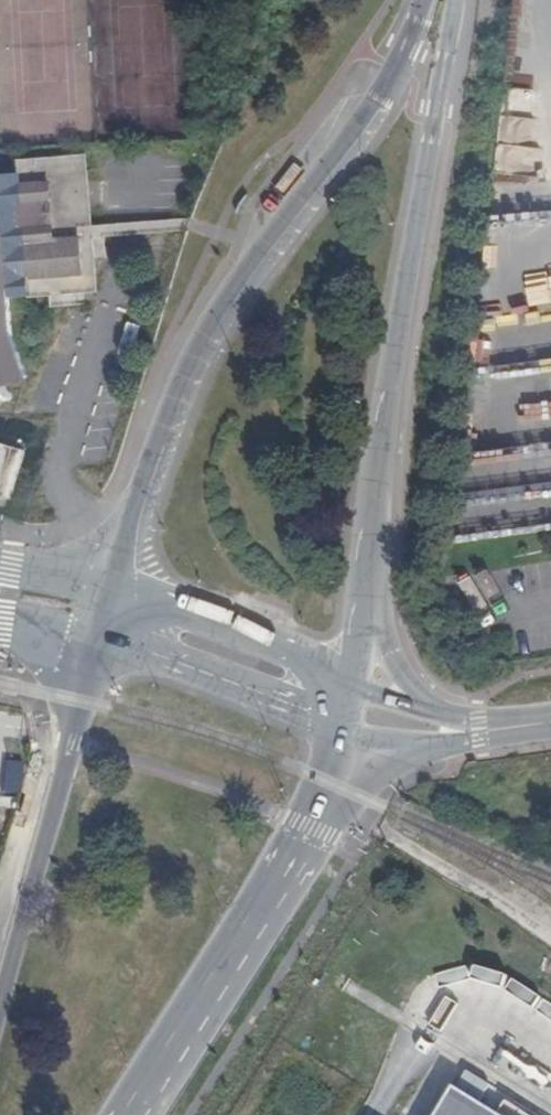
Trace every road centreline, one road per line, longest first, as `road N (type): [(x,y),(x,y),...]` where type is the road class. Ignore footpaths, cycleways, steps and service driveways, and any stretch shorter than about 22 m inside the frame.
road 1 (secondary): [(424,0),(389,80),(206,337),(114,586)]
road 2 (secondary): [(368,558),(452,0)]
road 3 (secondary): [(98,637),(0,1004)]
road 4 (secondary): [(130,1114),(323,811)]
road 5 (unclassified): [(98,637),(341,724)]
road 6 (unclassified): [(349,681),(114,586)]
road 7 (secondary): [(445,719),(390,654),(368,558)]
road 8 (secondary): [(349,681),(368,558)]

